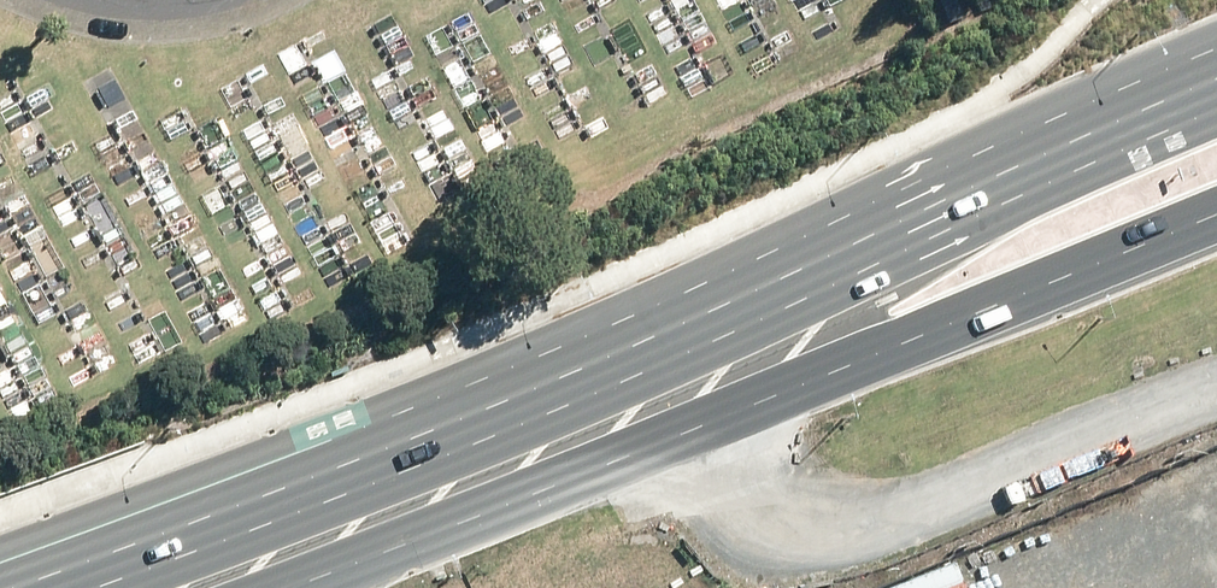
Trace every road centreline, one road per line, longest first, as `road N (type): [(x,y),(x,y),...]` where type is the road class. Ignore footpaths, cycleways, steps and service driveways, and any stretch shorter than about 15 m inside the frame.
road 1 (trunk): [(21,587),(179,533),(1012,164),(1216,82)]
road 2 (trunk): [(1216,205),(274,587)]

